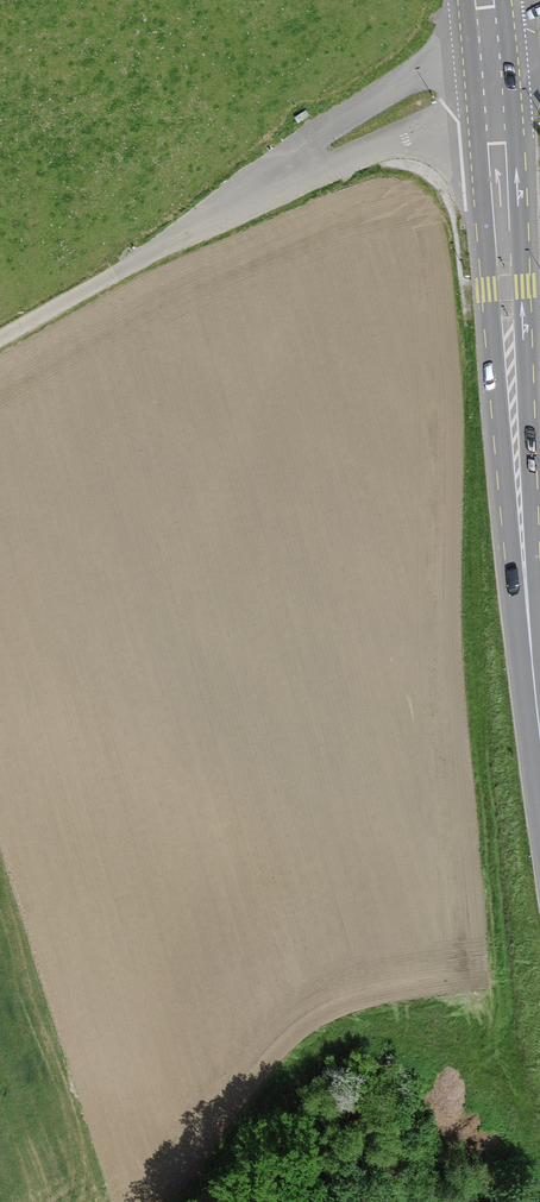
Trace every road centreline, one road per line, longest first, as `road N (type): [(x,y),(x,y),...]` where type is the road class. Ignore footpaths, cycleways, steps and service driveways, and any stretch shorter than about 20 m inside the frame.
road 1 (secondary): [(539,734),(491,60)]
road 2 (unclassified): [(0,331),(491,60)]
road 3 (track): [(460,508),(496,1006)]
road 4 (track): [(452,334),(432,208),(390,182),(296,164)]
road 5 (track): [(460,508),(452,334)]

